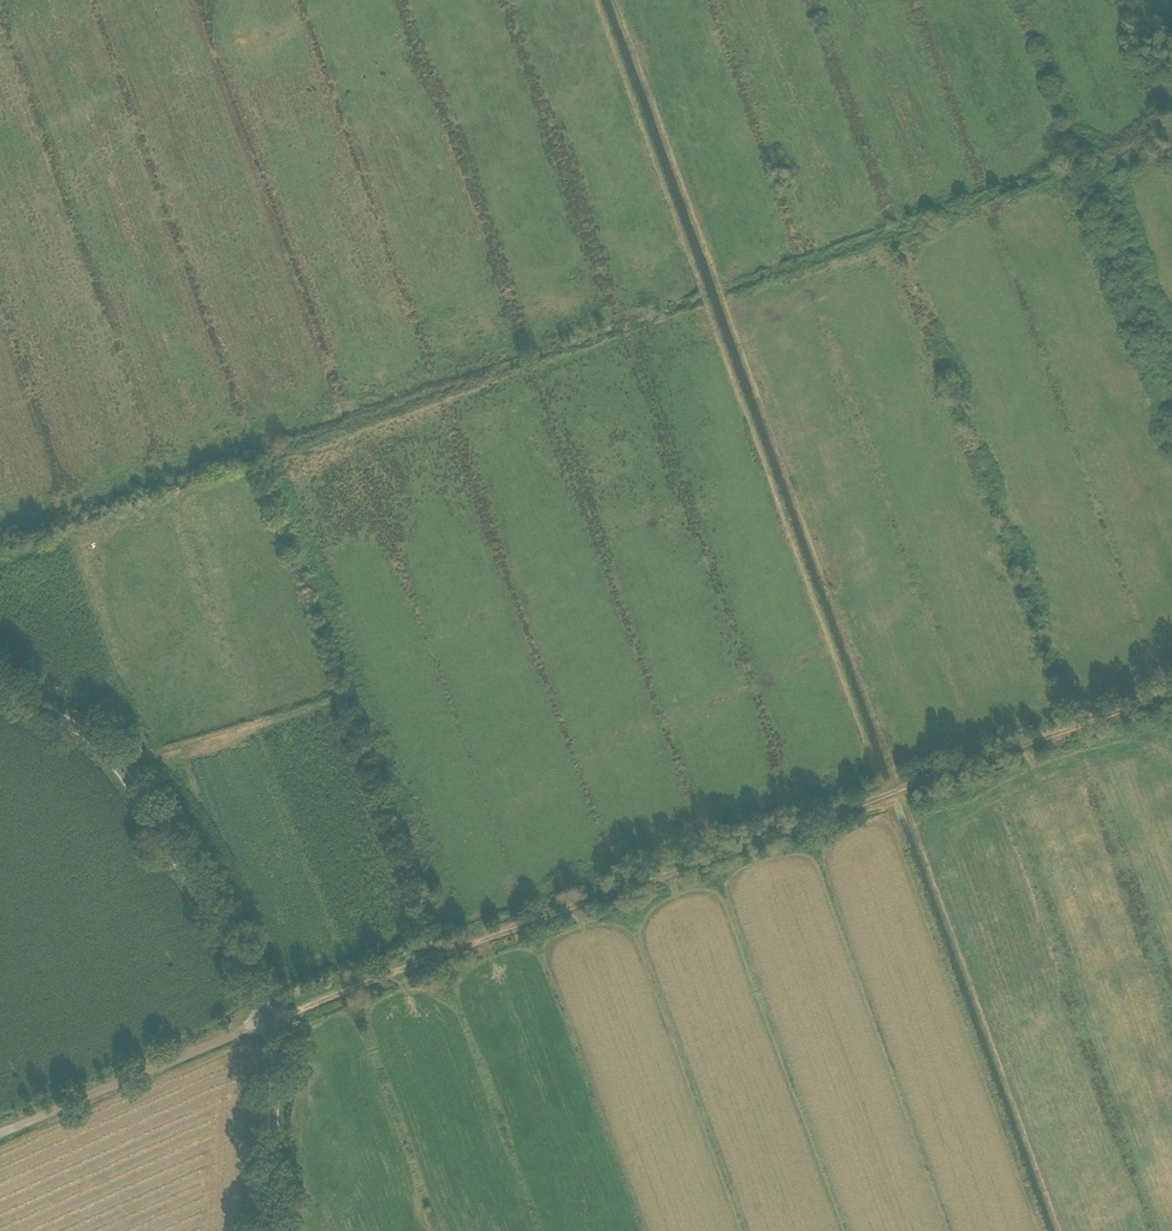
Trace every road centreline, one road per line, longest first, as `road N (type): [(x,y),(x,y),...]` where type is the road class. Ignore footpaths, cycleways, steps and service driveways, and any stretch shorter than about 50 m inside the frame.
road 1 (track): [(1171,698),(295,1020),(268,1021)]
road 2 (unclassified): [(268,1021),(99,746),(0,686)]
road 3 (unclassified): [(0,1135),(268,1021)]
road 4 (unclassified): [(263,1230),(276,1052),(268,1021)]

